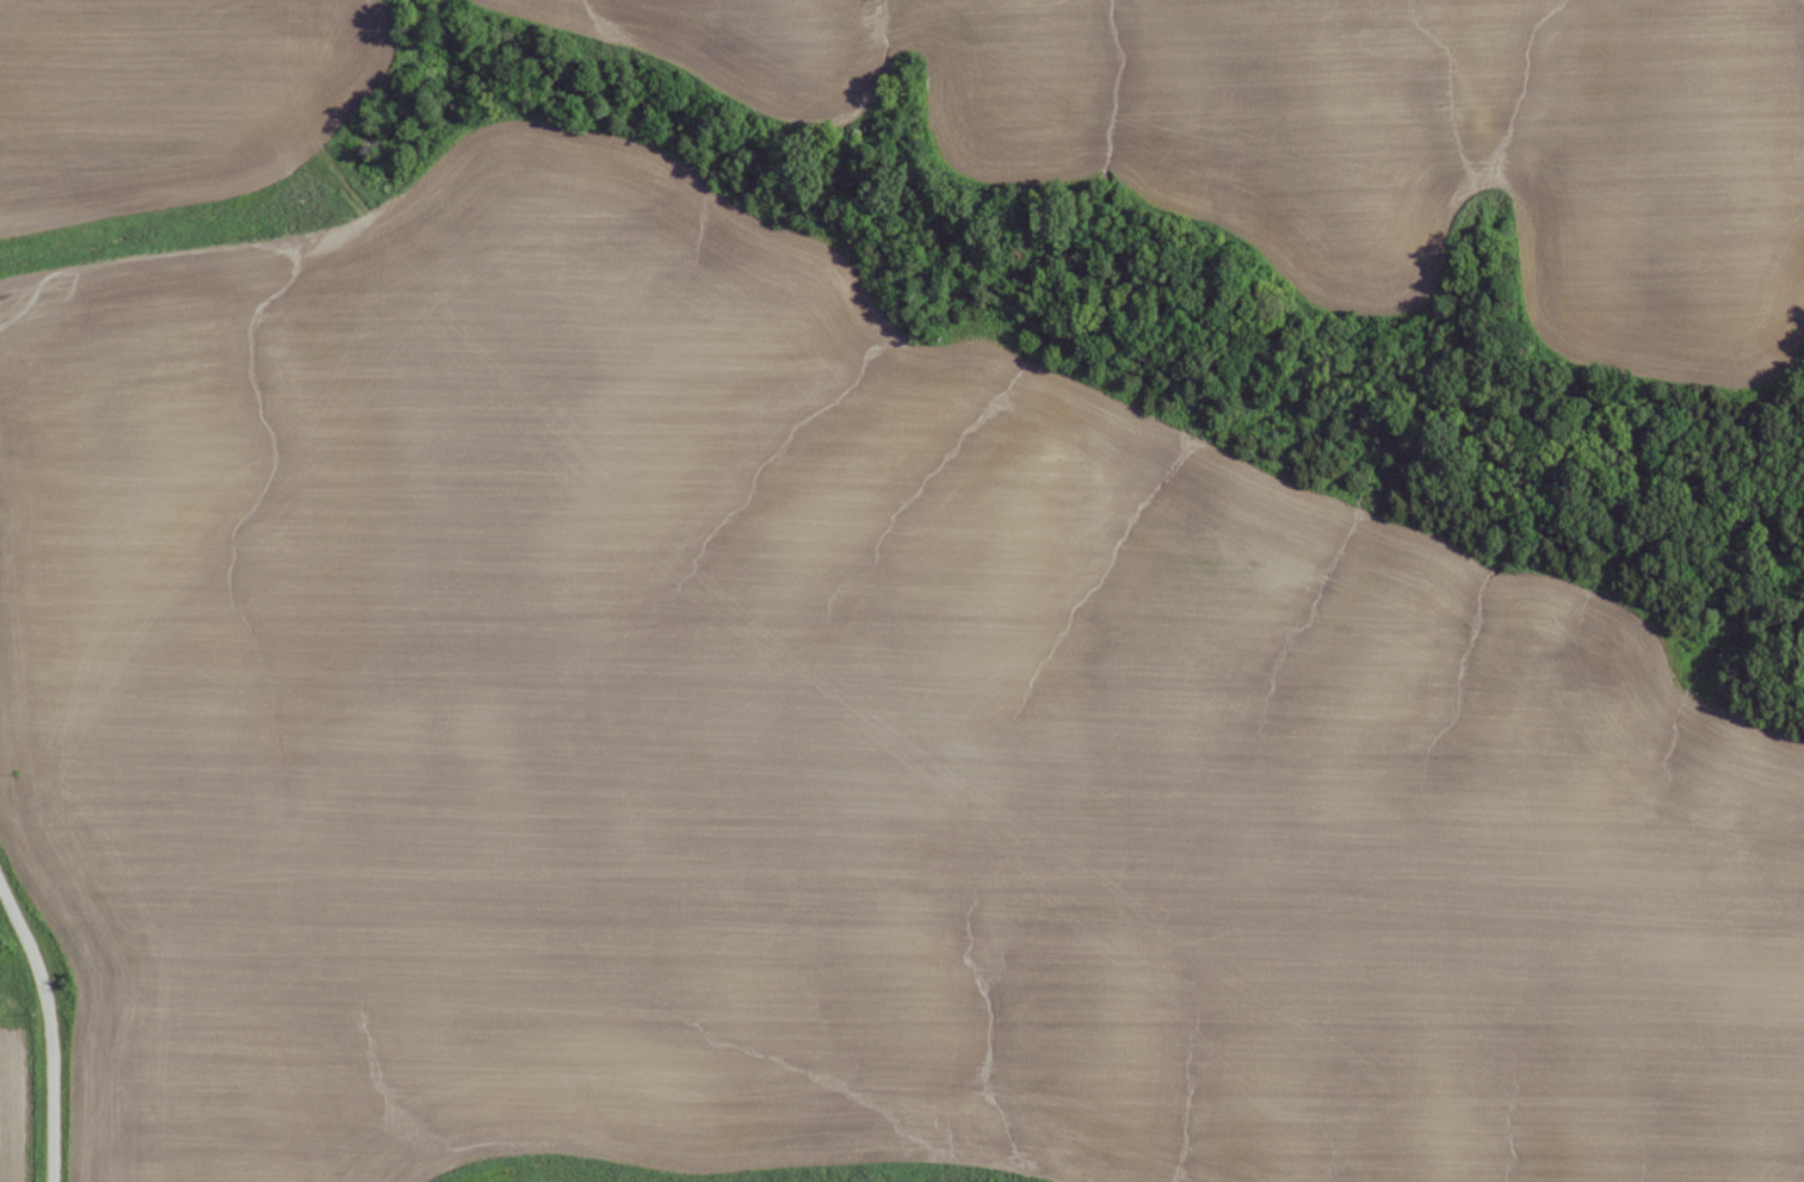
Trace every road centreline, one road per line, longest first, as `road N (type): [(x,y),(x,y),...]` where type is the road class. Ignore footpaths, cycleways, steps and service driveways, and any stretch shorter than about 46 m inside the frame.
road 1 (residential): [(52,1181),(50,991),(0,882)]

